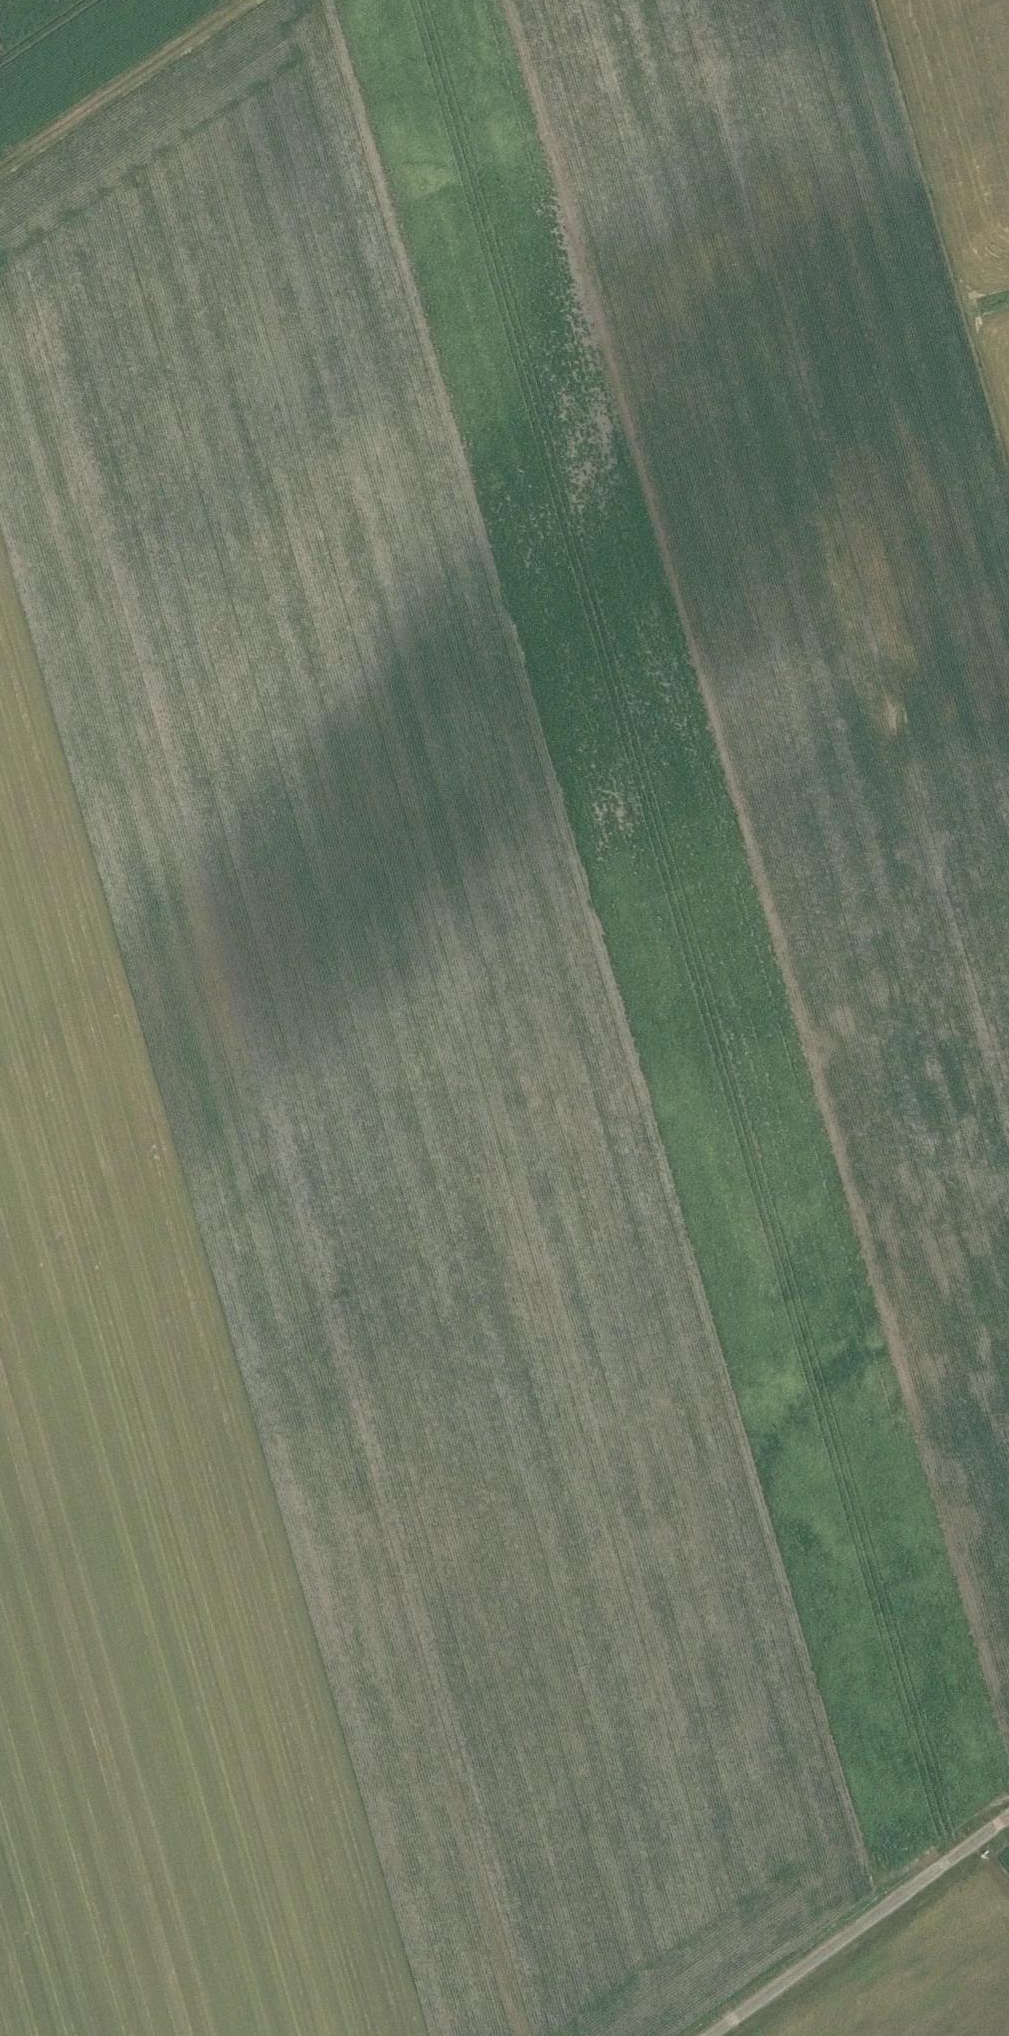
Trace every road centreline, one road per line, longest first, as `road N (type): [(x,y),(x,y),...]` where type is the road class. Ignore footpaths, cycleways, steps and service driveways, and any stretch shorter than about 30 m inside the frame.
road 1 (unclassified): [(704,2035),(1008,1811)]
road 2 (track): [(246,0),(0,168)]

